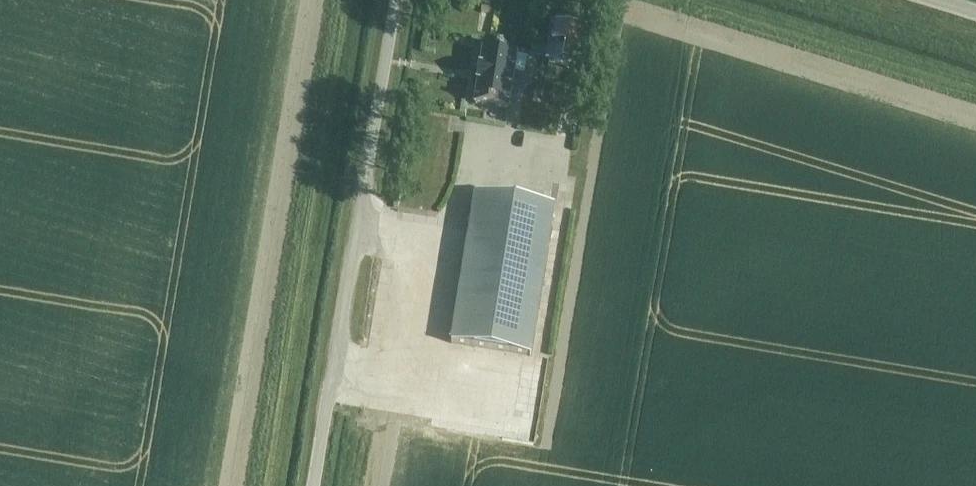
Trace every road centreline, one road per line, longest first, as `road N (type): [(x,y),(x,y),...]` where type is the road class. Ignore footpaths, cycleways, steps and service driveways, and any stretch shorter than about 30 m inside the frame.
road 1 (unclassified): [(315,485),(393,0)]

